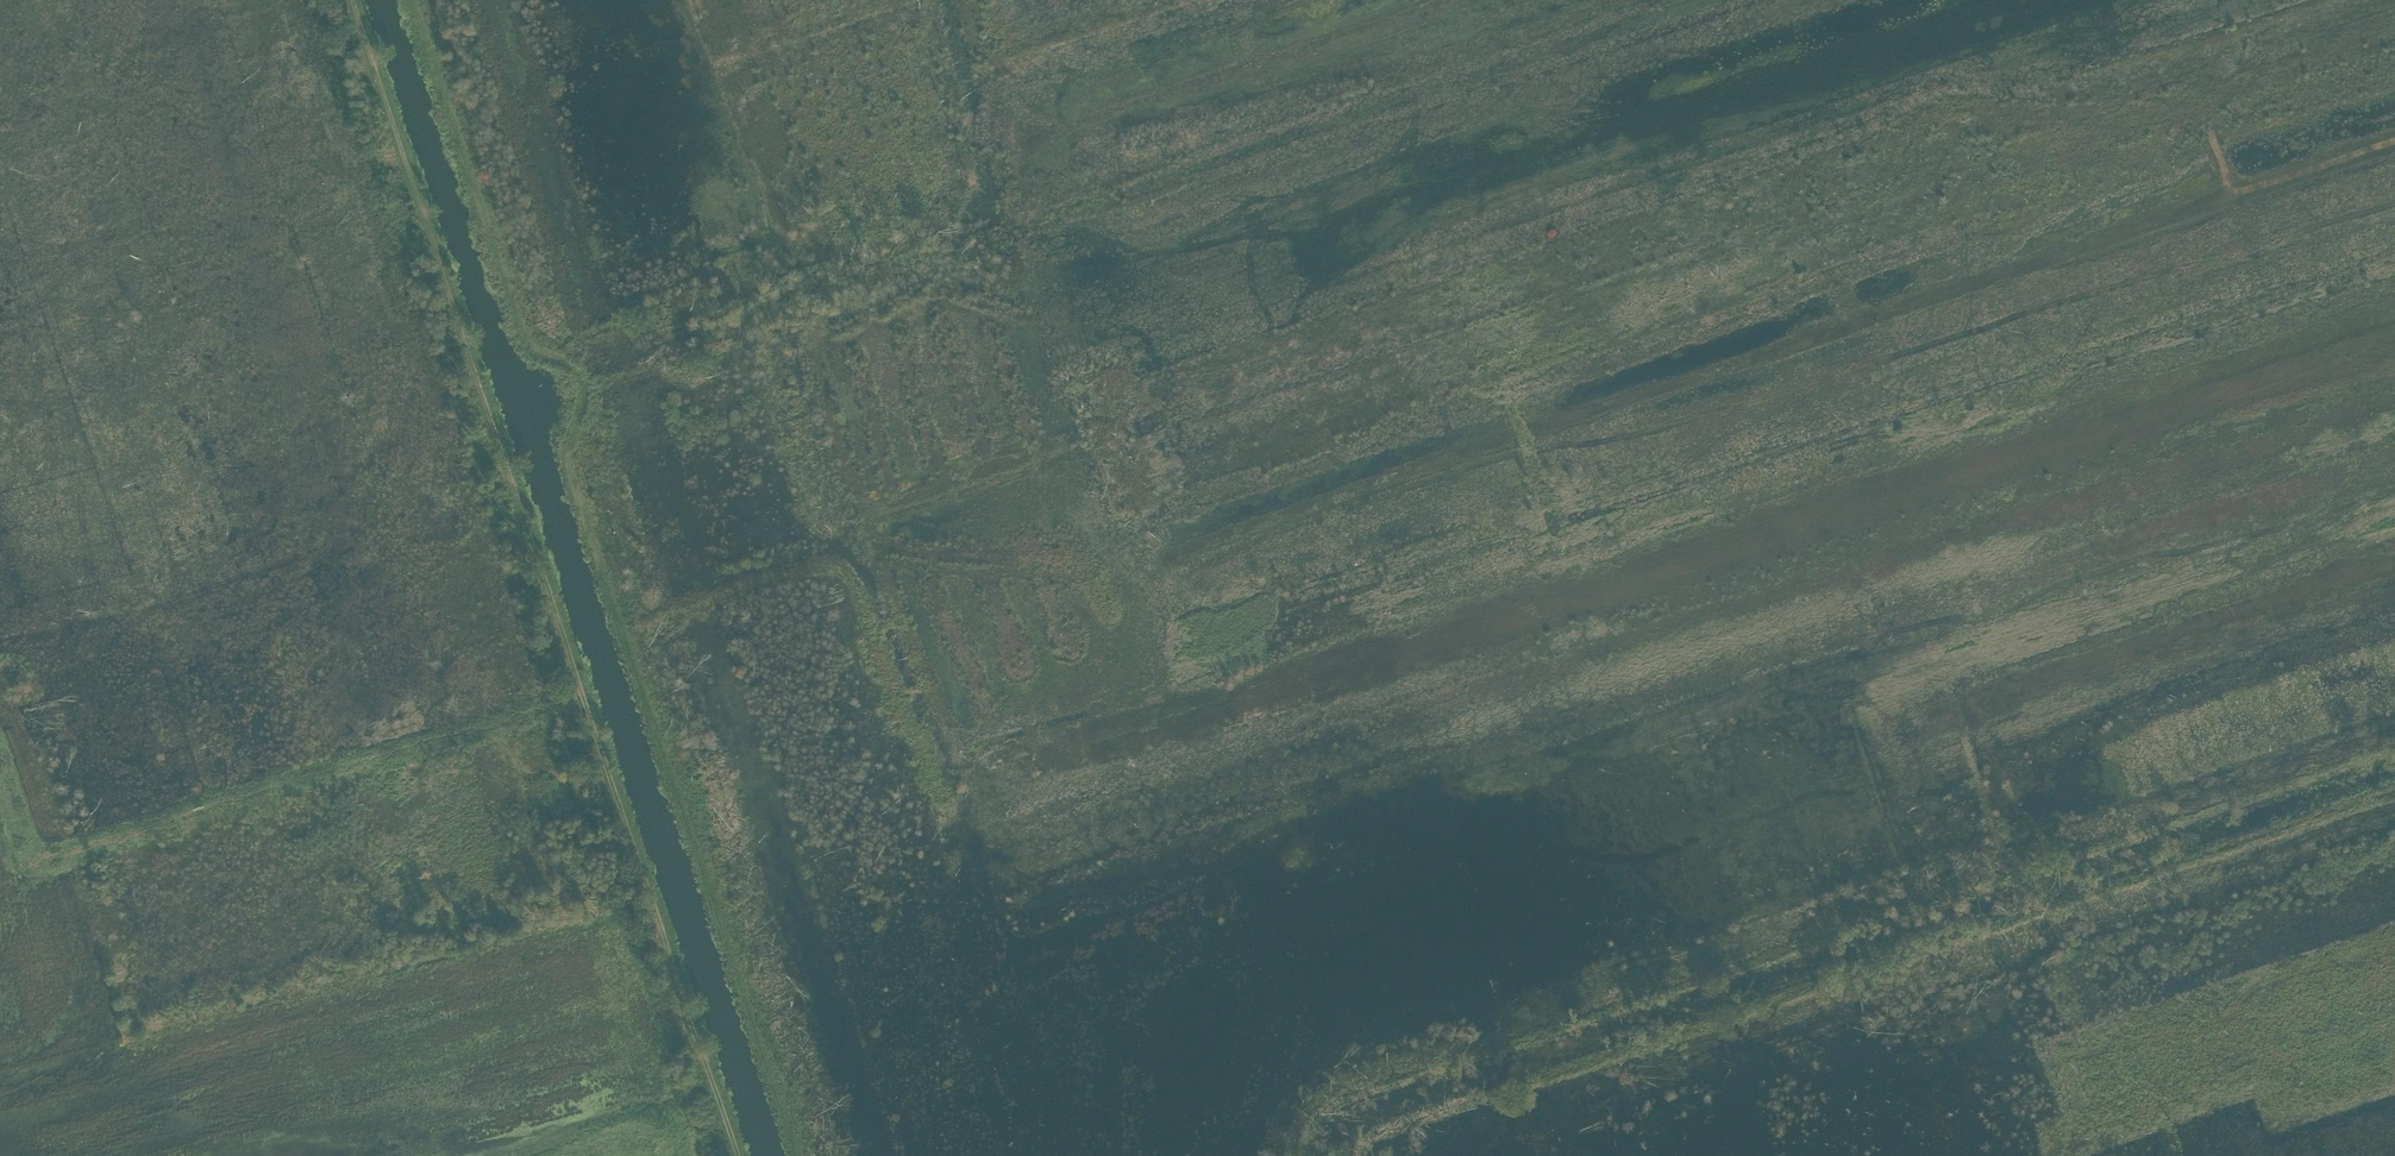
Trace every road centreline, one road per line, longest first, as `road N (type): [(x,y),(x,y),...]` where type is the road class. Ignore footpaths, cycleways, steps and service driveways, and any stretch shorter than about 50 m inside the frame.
road 1 (track): [(729,1155),(350,0)]

